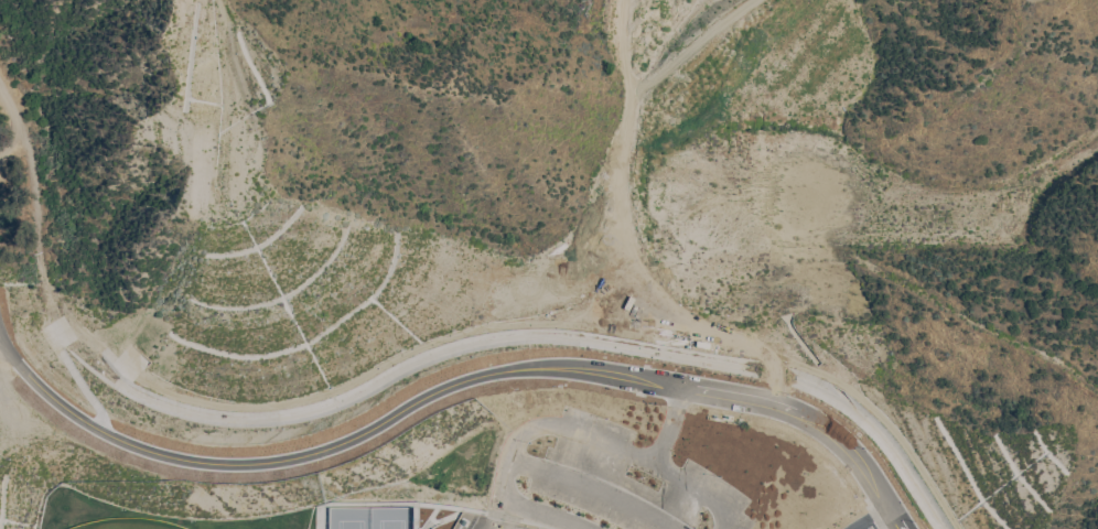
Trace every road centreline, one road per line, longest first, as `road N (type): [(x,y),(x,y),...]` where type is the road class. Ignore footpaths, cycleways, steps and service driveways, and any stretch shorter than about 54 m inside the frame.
road 1 (tertiary): [(0,337),(28,375),(93,427),(129,444),(208,462),(310,453),(434,391),(514,369),(580,369),(677,386),(785,409),(826,429),(900,528)]
road 2 (residential): [(631,101),(643,83),(750,0)]

